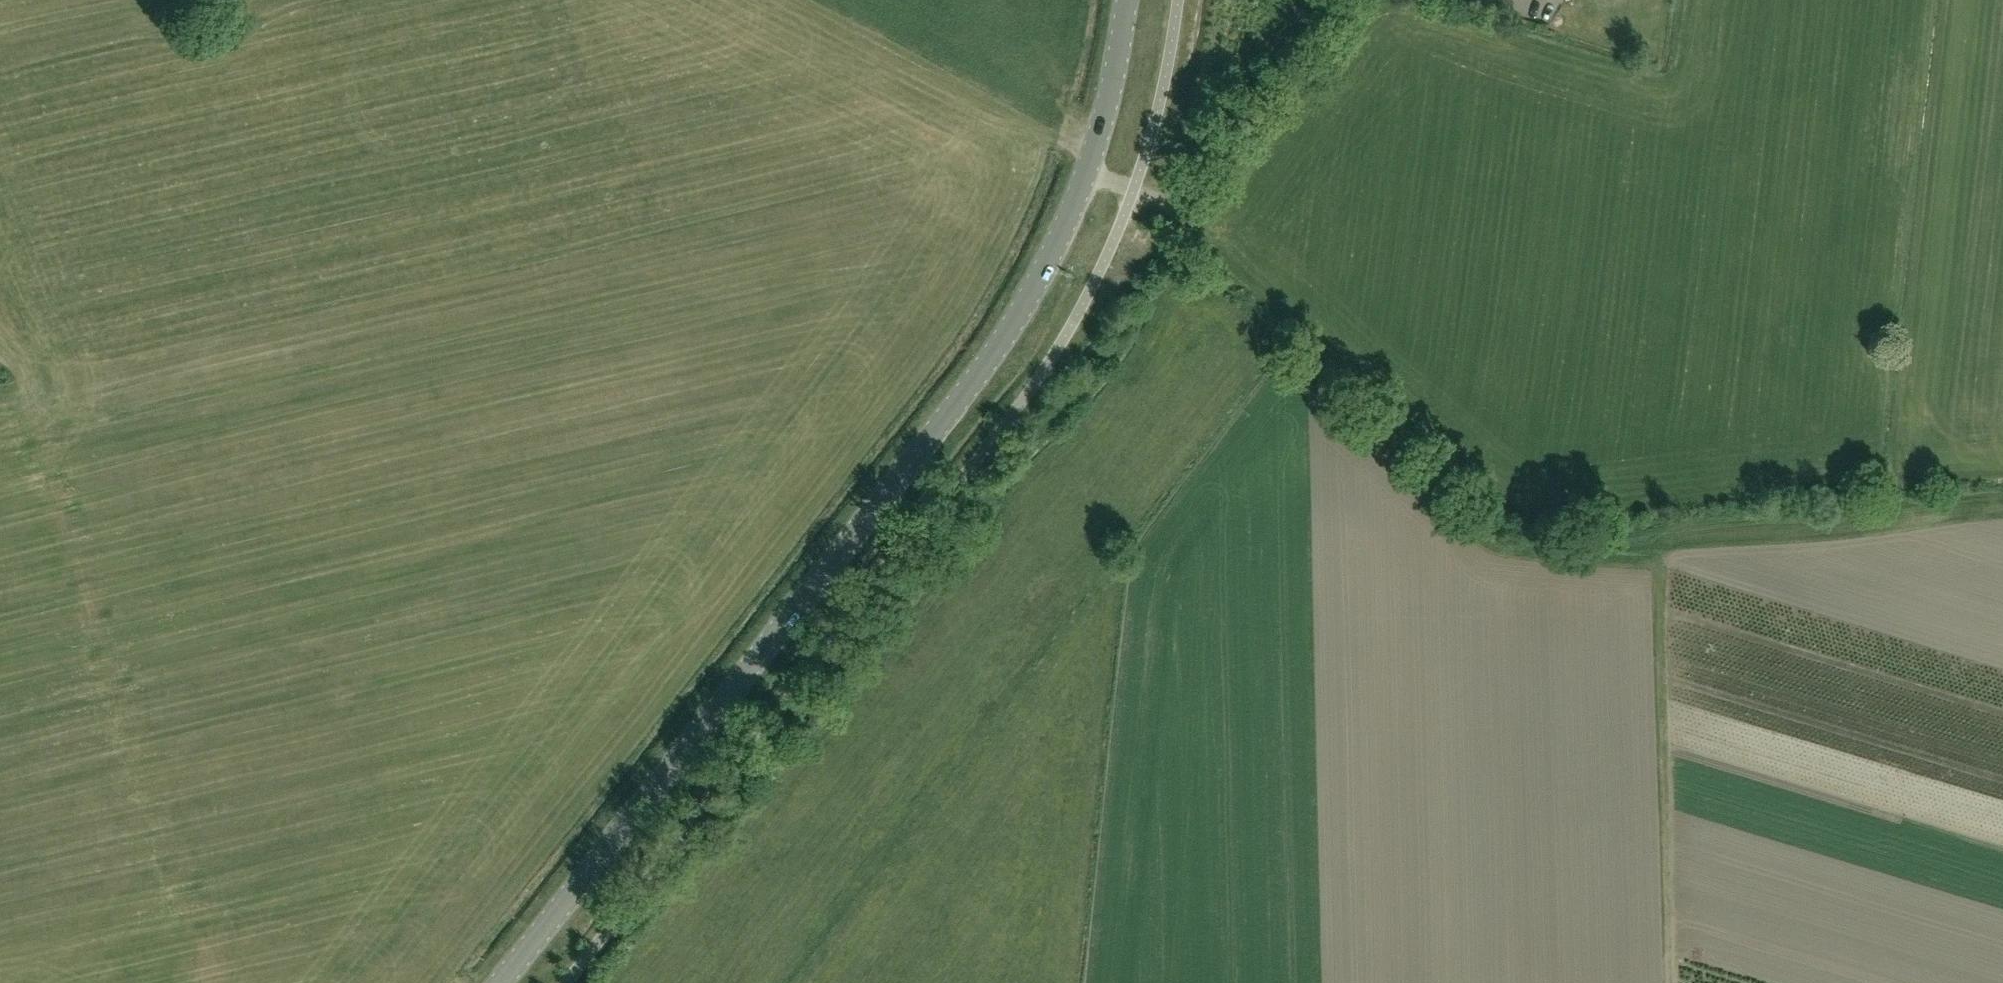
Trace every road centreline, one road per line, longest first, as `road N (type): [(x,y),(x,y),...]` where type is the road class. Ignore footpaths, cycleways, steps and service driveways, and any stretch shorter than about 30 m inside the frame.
road 1 (tertiary): [(1127,0),(1101,132),(1033,291),(974,379),(499,982)]

